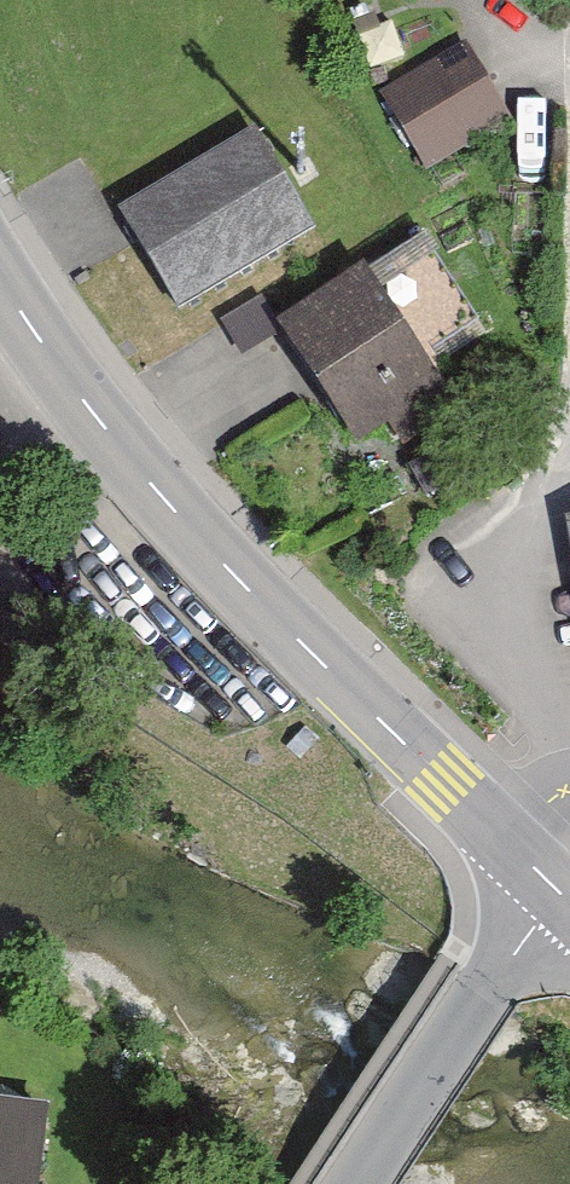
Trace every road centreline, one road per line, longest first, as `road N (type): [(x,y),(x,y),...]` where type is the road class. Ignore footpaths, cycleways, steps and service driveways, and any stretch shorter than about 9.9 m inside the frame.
road 1 (tertiary): [(0,270),(157,492),(511,848)]
road 2 (residential): [(569,483),(549,491),(522,548),(564,789),(511,848)]
road 3 (tertiary): [(489,987),(364,1183)]

